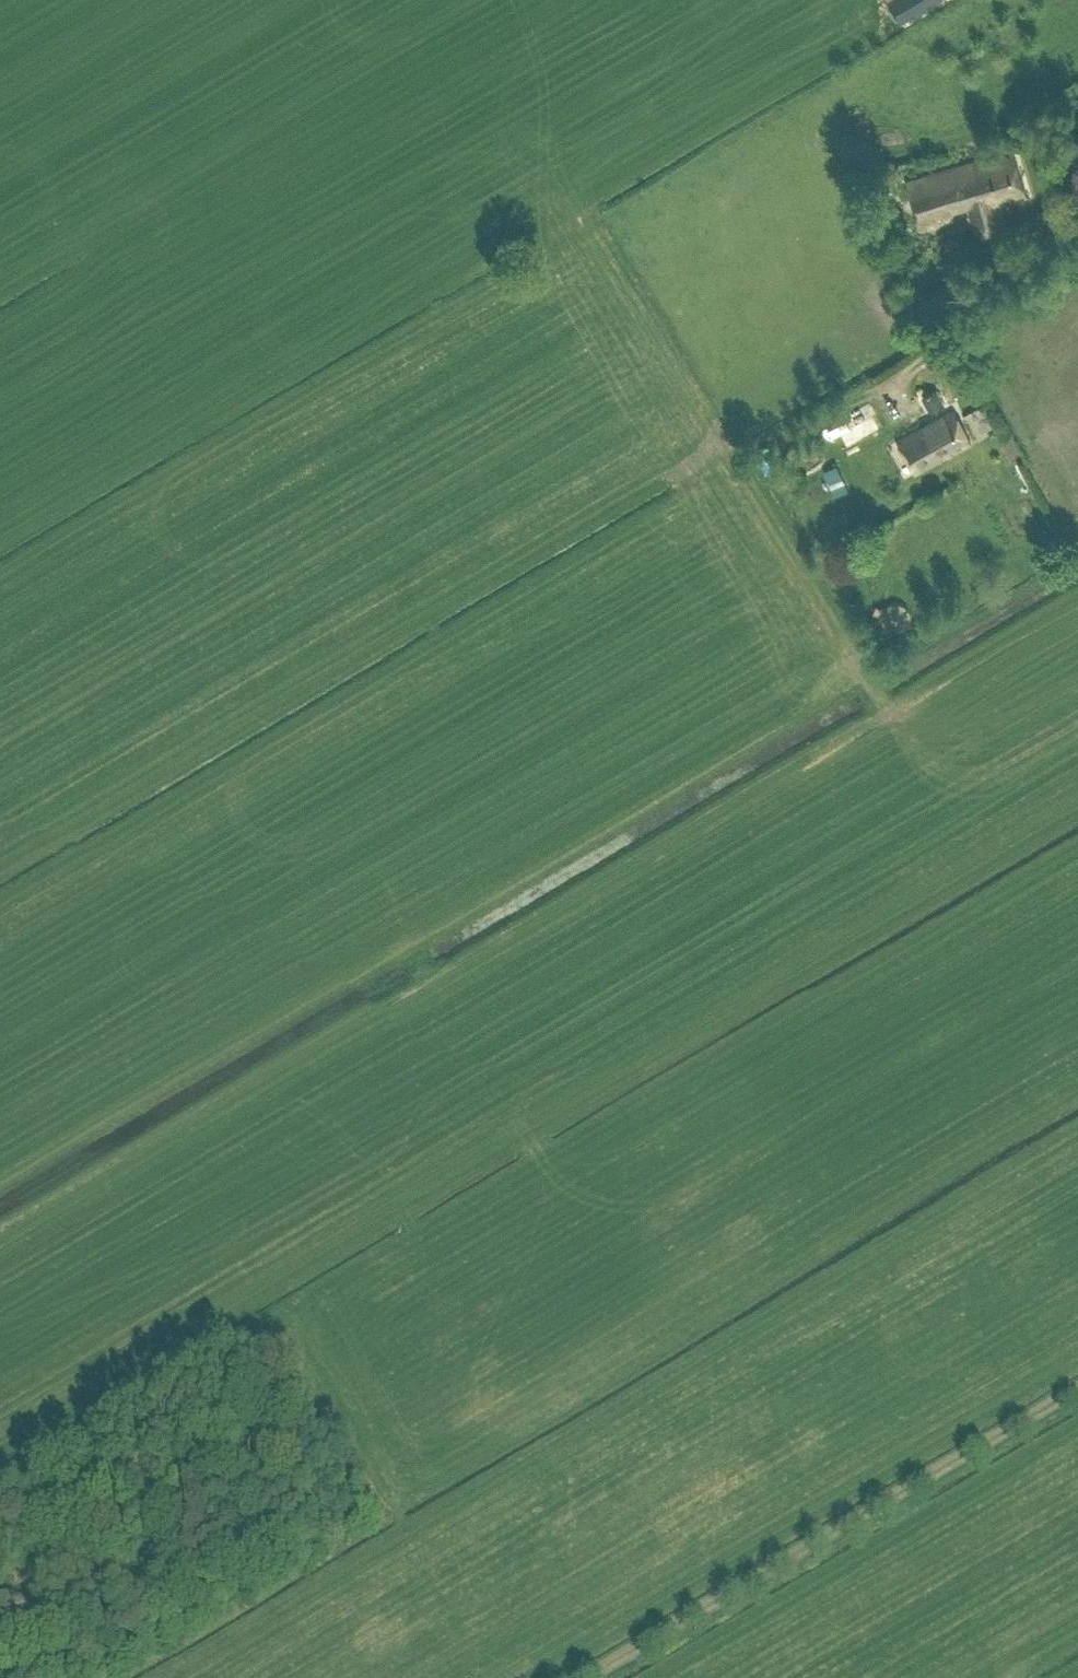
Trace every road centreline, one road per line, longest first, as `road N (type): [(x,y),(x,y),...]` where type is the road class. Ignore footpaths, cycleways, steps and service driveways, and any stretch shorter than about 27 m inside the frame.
road 1 (track): [(597,1677),(1077,1395)]
road 2 (track): [(945,346),(1077,268)]

